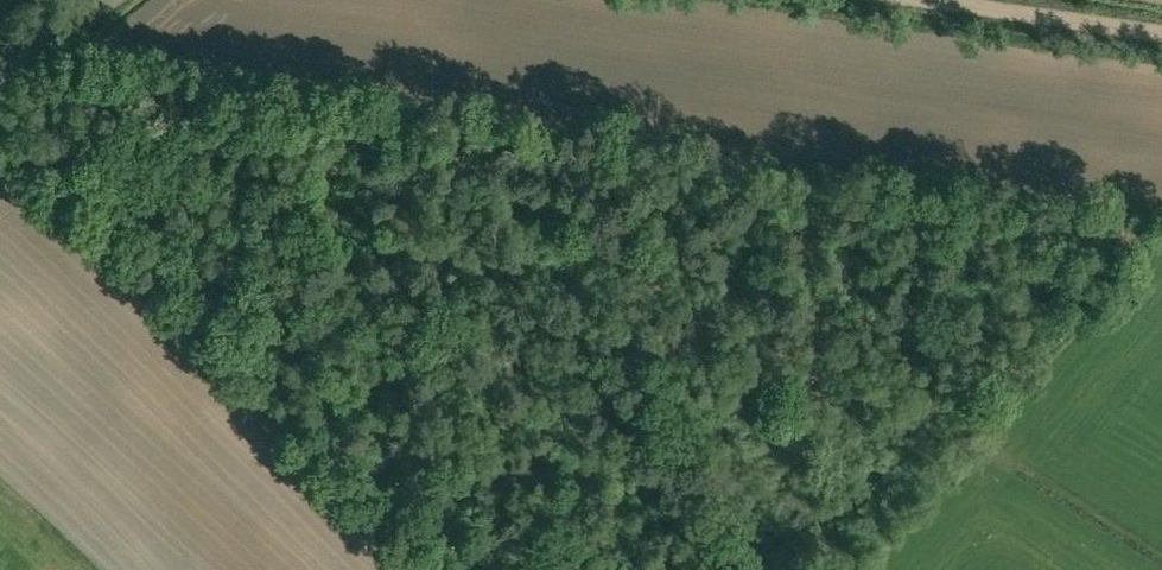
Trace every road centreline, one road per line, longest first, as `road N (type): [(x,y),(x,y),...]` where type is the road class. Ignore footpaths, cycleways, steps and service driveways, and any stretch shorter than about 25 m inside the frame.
road 1 (track): [(924,0),(1161,34)]
road 2 (unclassified): [(0,75),(105,0)]

